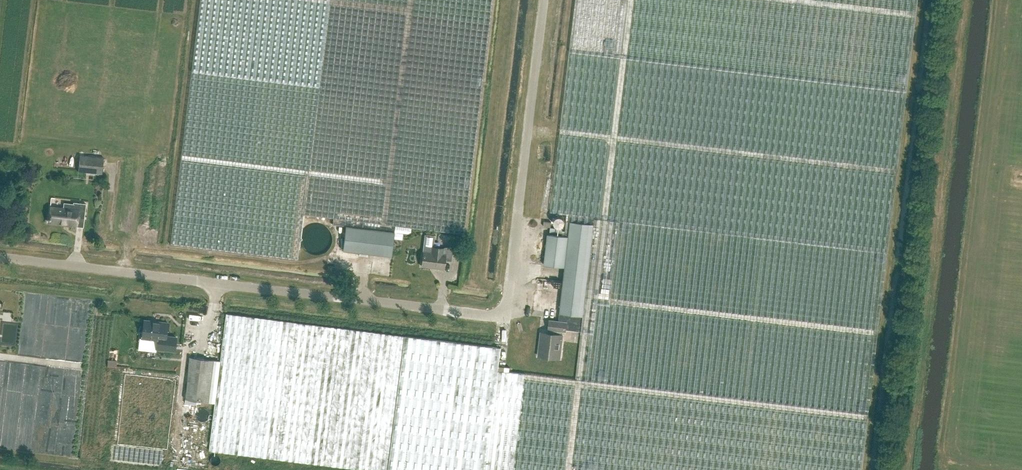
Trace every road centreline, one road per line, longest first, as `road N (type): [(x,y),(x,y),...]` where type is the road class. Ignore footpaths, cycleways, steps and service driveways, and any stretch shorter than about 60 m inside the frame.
road 1 (unclassified): [(543,0),(507,285),(496,308),(0,255)]

